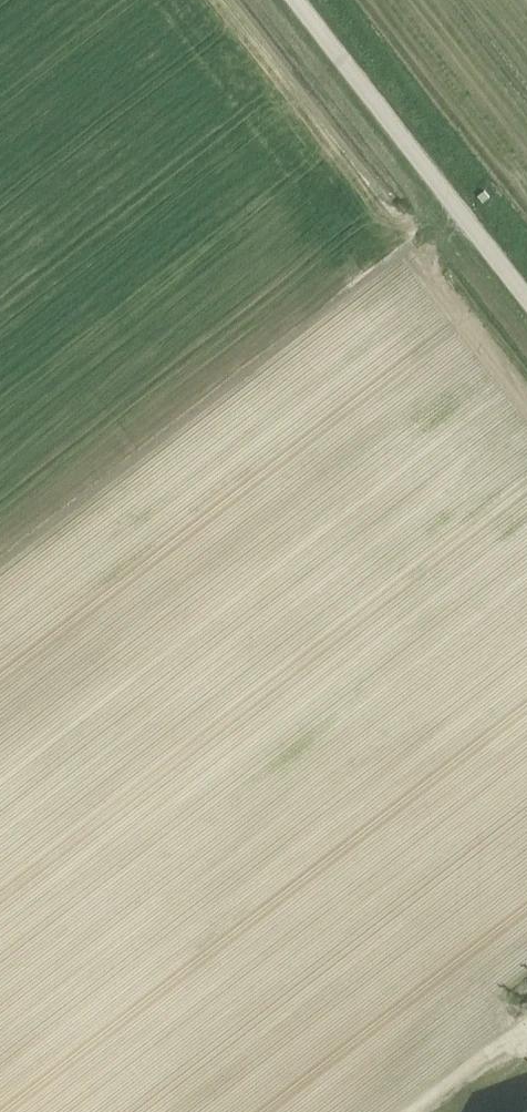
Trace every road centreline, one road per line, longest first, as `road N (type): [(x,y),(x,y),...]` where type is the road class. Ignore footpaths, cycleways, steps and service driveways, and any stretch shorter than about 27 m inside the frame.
road 1 (unclassified): [(526,287),(309,0)]

